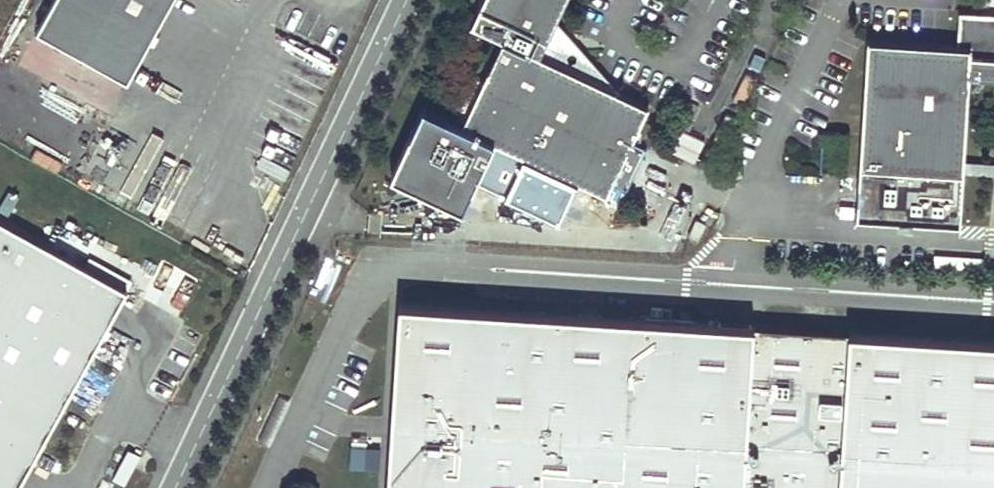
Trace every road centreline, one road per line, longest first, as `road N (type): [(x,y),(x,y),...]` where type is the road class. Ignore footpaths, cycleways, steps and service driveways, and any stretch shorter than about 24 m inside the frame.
road 1 (unclassified): [(178,487),(407,0)]

